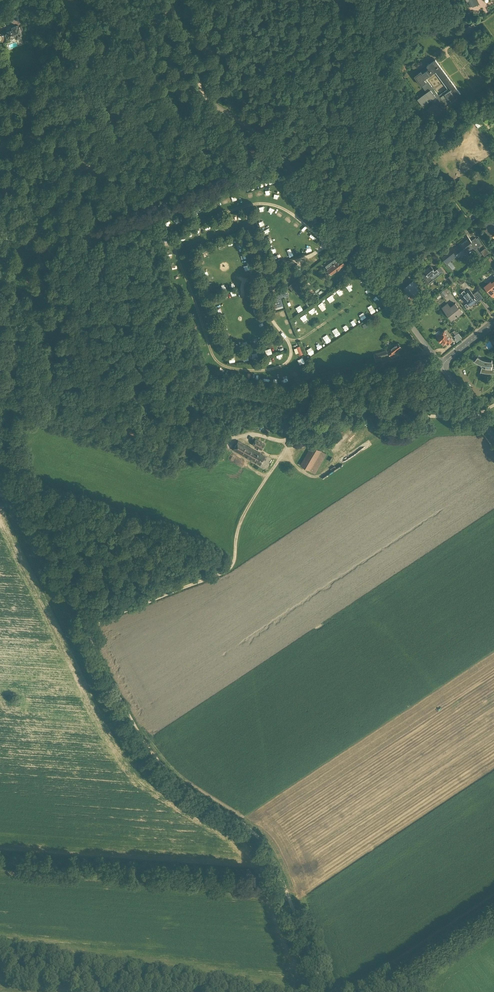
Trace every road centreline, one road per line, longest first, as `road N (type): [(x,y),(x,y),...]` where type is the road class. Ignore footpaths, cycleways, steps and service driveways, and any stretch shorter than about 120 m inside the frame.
road 1 (track): [(329,245),(265,204),(179,230),(174,248),(216,360),(251,371),(287,362),(290,346),(265,303),(266,279),(324,247)]
road 2 (track): [(280,877),(261,840),(154,756),(10,495)]
road 3 (track): [(0,862),(280,877)]
road 4 (unclassified): [(346,238),(273,148),(240,122),(184,92),(136,89)]
road 5 (track): [(168,411),(227,444),(250,433),(328,444),(371,408)]
road 6 (track): [(159,991),(0,964)]
road 7 (unclassified): [(2,151),(103,98),(136,89)]
road 8 (residential): [(493,200),(383,288)]
road 9 (track): [(493,914),(378,991)]
road 10 (track): [(383,0),(370,135)]
road 11 (track): [(322,991),(280,877)]

